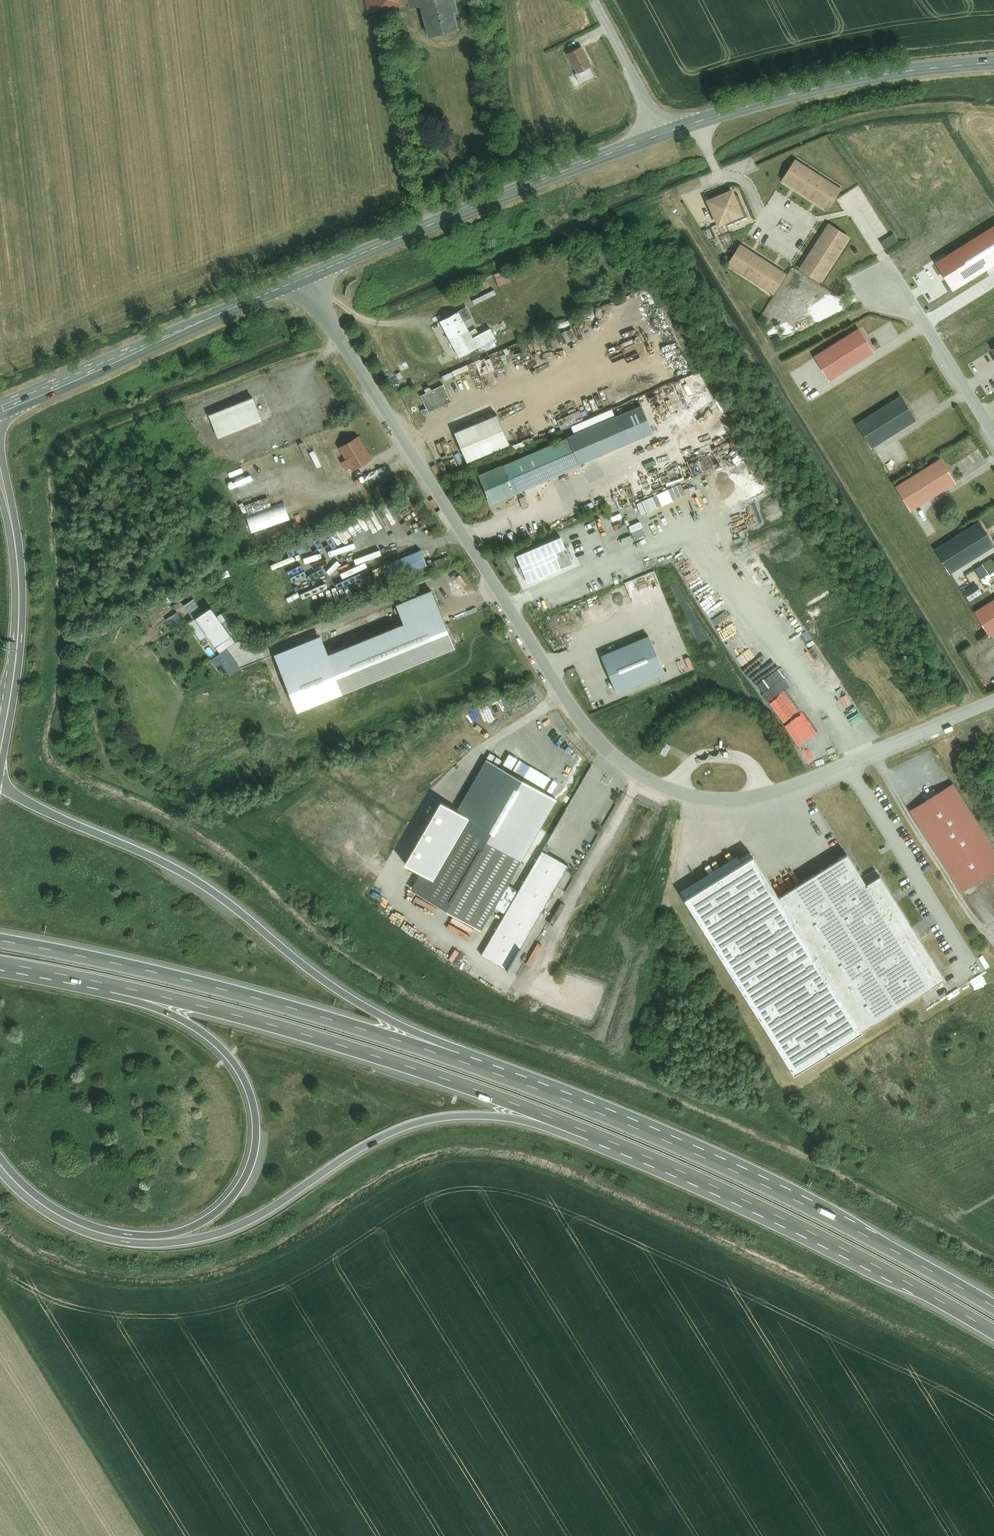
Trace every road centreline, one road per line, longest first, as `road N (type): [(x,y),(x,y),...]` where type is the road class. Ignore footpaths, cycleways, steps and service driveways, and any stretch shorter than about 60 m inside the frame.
road 1 (unclassified): [(303,277),(565,698),(600,746),(642,779),(694,797),(766,794),(993,699)]
road 2 (motorway): [(993,1306),(696,1153),(433,1051)]
road 3 (motorway): [(433,1051),(315,974),(193,878),(28,801),(0,778)]
road 4 (motorway): [(541,1113),(751,1203),(993,1331)]
road 5 (motorway): [(433,1051),(222,989),(0,941)]
road 6 (motorway): [(149,993),(352,1049),(541,1113)]
road 7 (motorway): [(168,1238),(237,1226),(405,1126),(444,1117),(541,1113)]
road 8 (tertiary): [(303,277),(660,134)]
road 9 (tertiary): [(660,134),(827,85),(993,62)]
road 10 (tertiary): [(0,408),(303,277)]
road 11 (motorway): [(149,993),(232,1059),(257,1130),(249,1169),(231,1198),(168,1238)]
road 12 (motorway): [(0,1163),(71,1221),(114,1235),(168,1238)]
road 13 (unclassified): [(993,434),(924,324),(876,287)]
road 14 (motorway): [(15,669),(20,584),(4,491)]
road 15 (motorway): [(0,963),(149,993)]
road 16 (unclassified): [(660,134),(594,0)]

